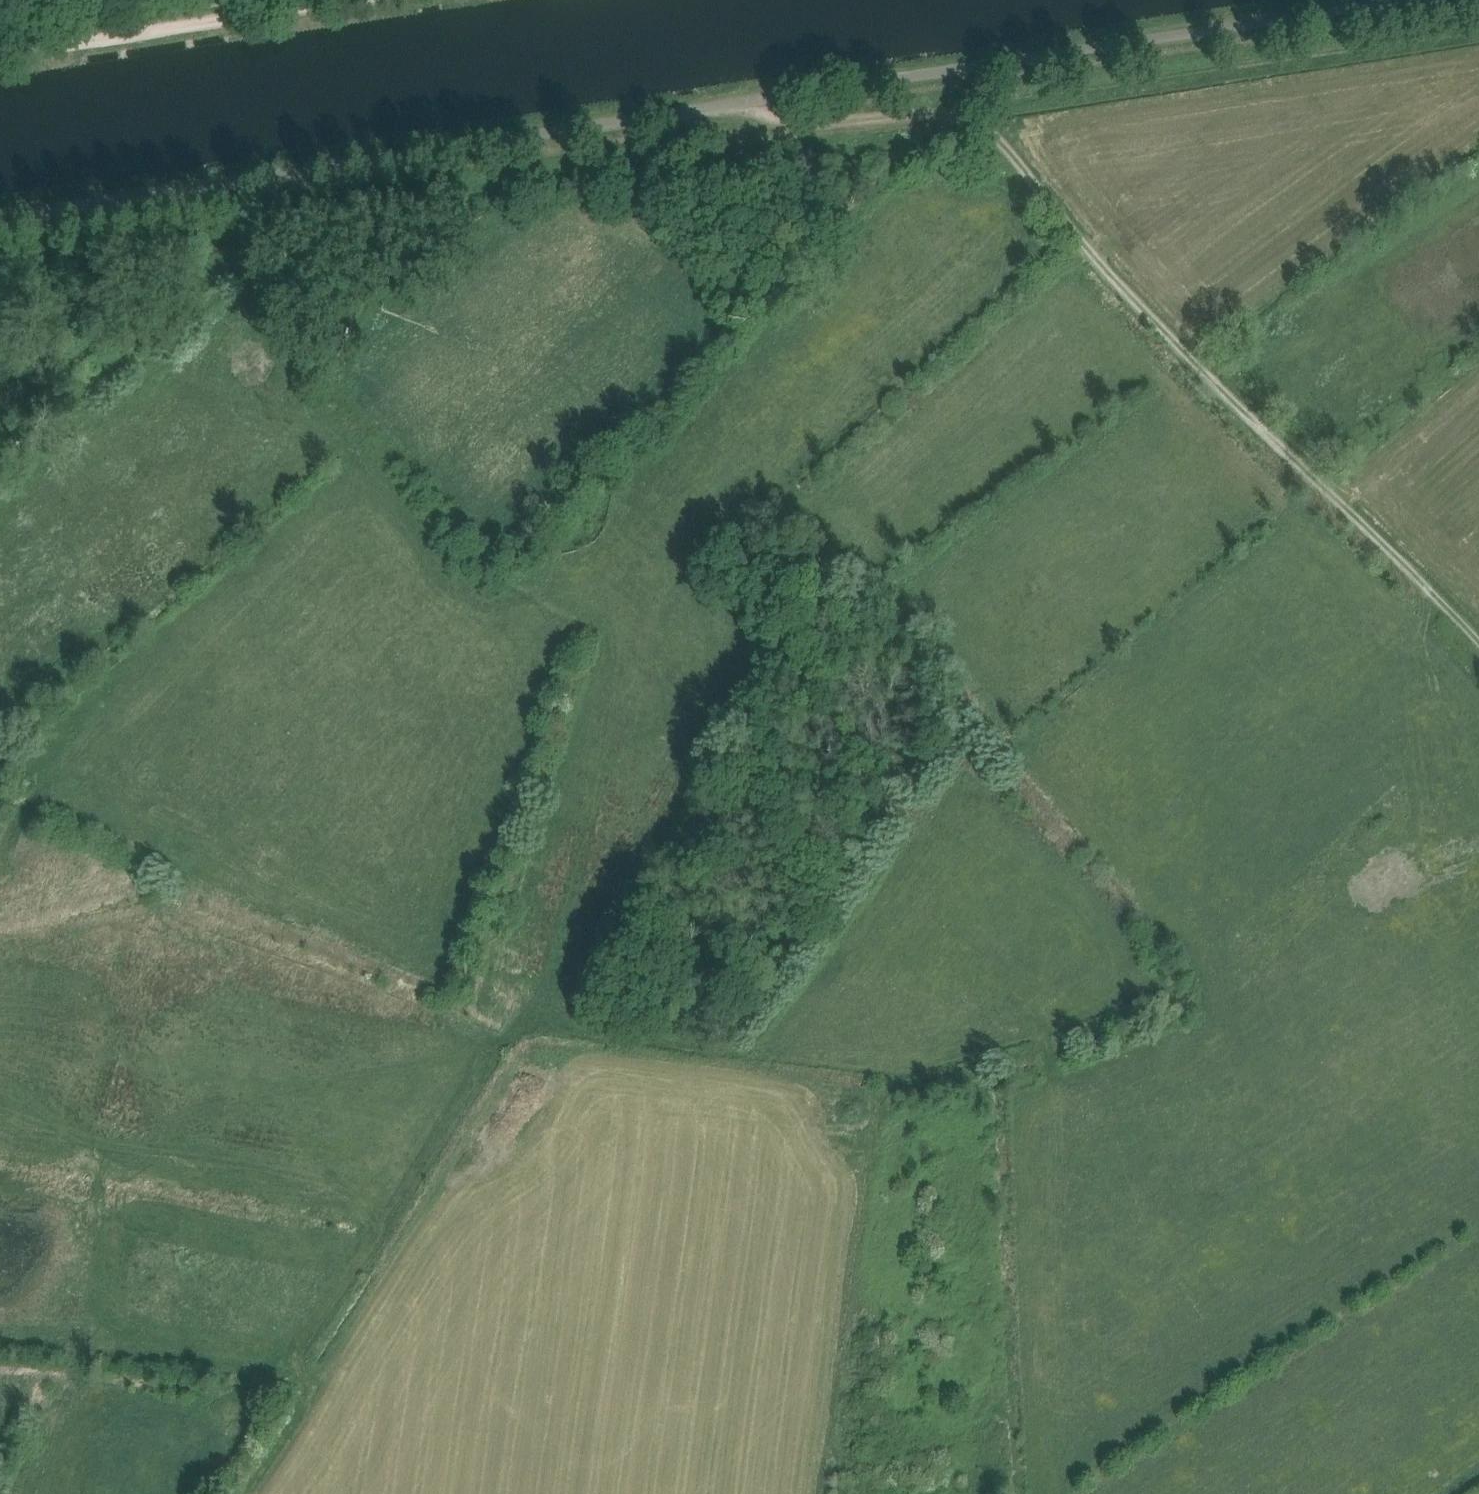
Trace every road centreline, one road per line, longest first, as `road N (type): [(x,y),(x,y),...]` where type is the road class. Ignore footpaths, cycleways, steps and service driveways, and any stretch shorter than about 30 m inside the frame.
road 1 (track): [(731,105),(801,126),(958,113),(988,128),(1204,373),(1478,643)]
road 2 (track): [(249,1493),(308,1402),(310,1331),(517,1029),(770,1054)]
road 3 (track): [(0,55),(348,0)]

